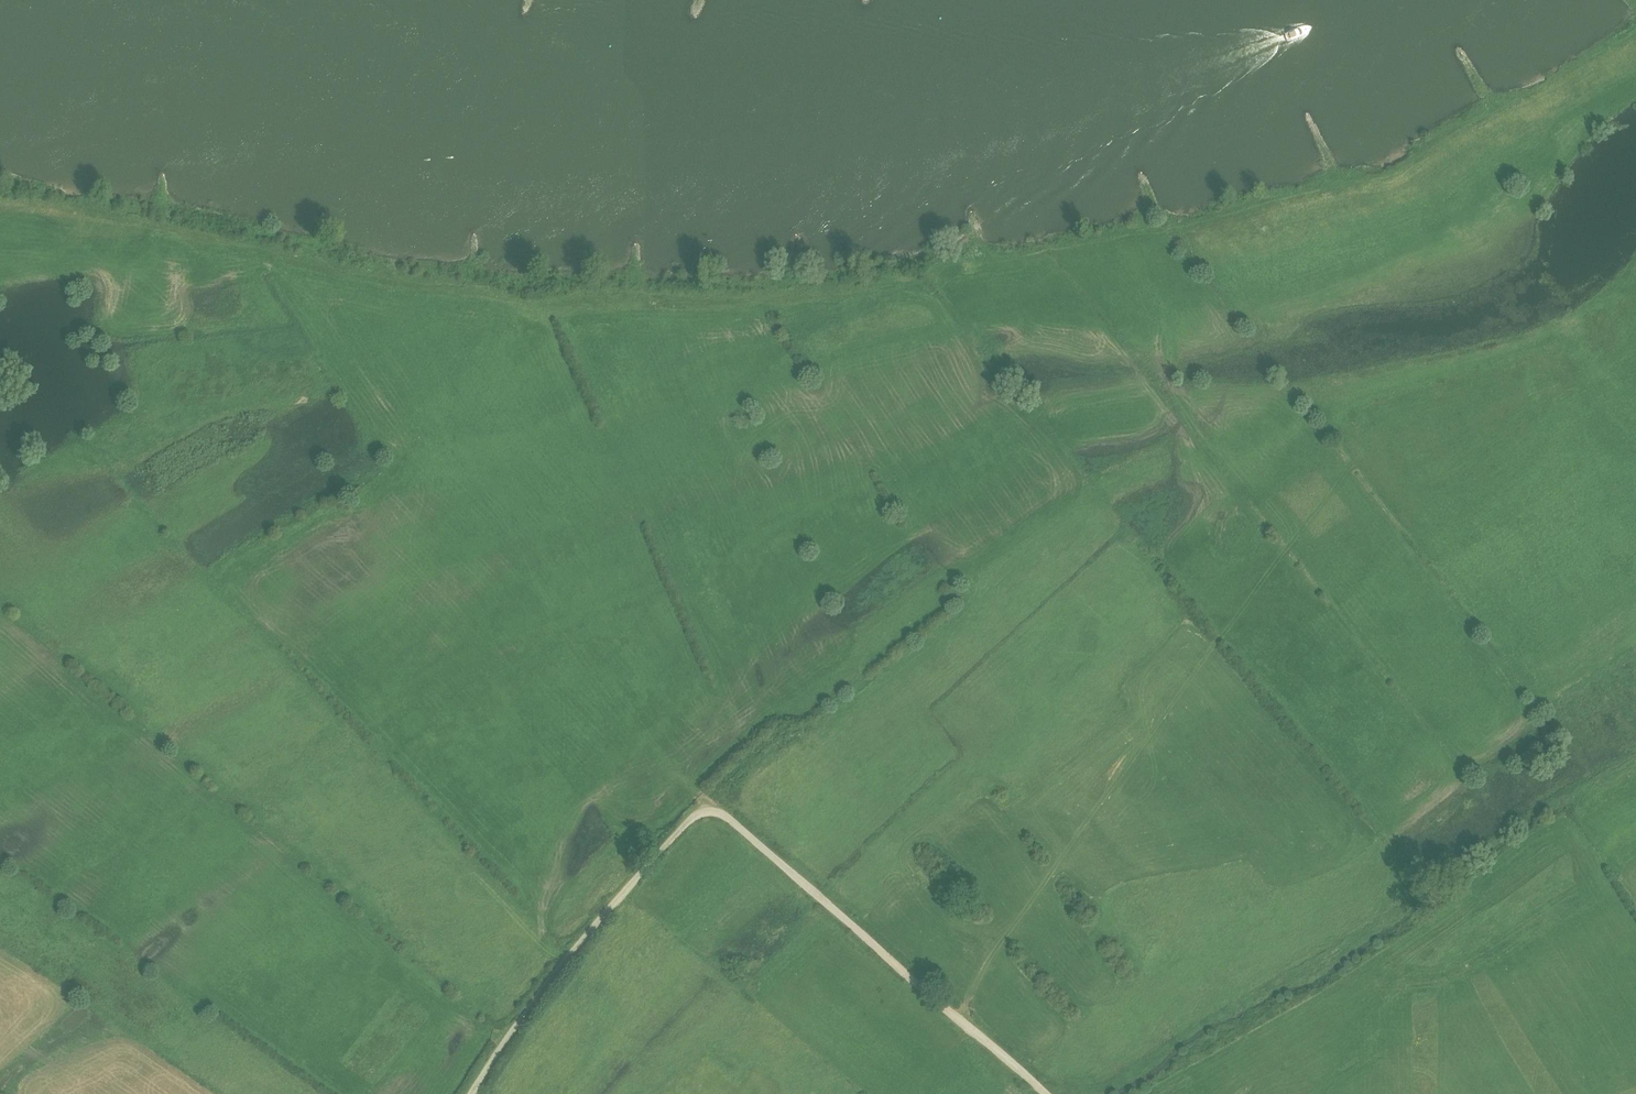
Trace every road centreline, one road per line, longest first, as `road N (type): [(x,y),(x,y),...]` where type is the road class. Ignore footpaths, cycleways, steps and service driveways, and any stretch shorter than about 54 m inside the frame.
road 1 (track): [(1045,1093),(732,820),(709,813),(694,818),(609,909),(469,1093)]

